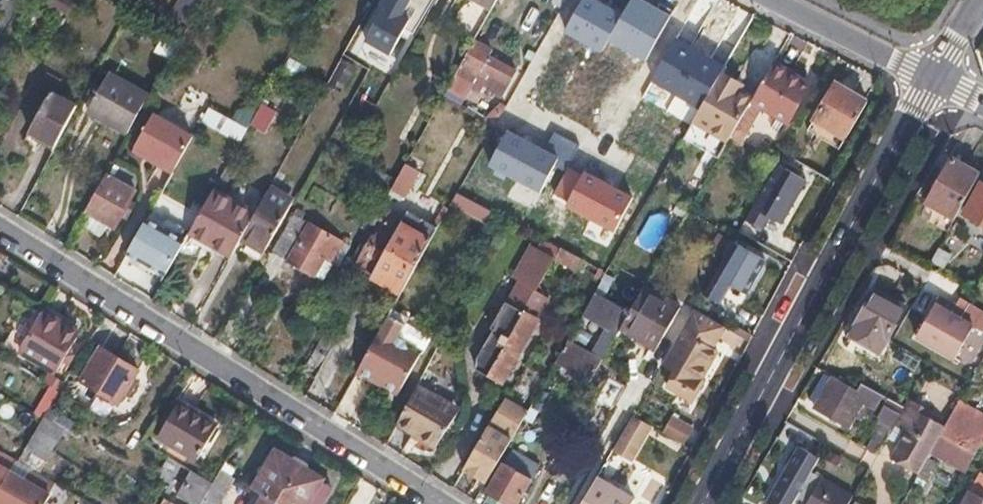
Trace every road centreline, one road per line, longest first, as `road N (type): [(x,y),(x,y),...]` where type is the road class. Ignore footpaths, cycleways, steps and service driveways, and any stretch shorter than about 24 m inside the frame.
road 1 (residential): [(0,228),(440,503)]
road 2 (residential): [(703,503),(933,78)]
road 3 (residential): [(780,0),(933,78)]

